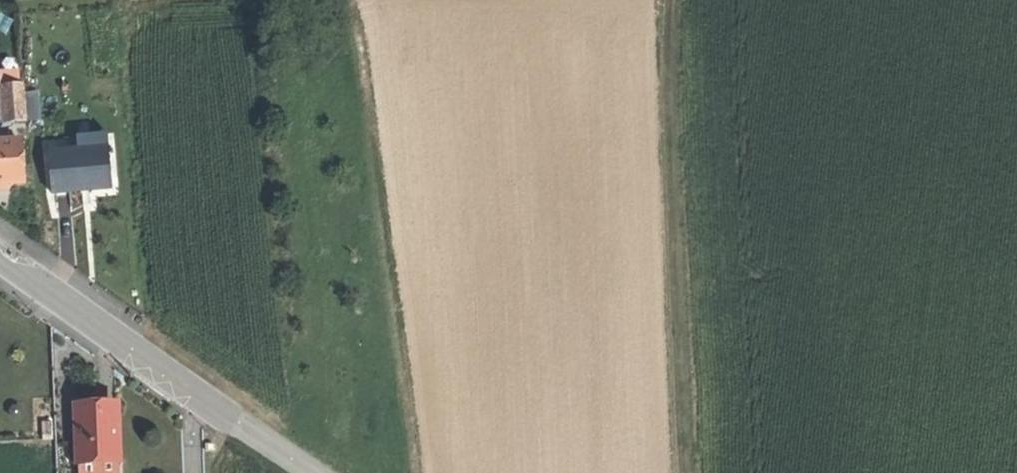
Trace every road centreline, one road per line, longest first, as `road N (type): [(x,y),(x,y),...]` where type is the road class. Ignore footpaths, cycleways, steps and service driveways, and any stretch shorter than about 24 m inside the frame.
road 1 (track): [(680,472),(669,0)]
road 2 (tertiary): [(310,472),(0,253)]

